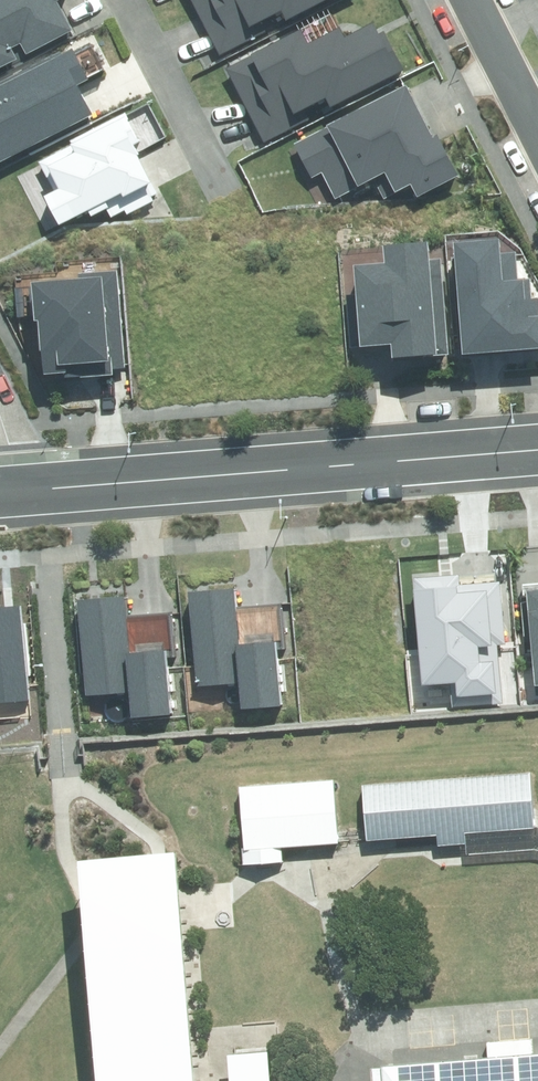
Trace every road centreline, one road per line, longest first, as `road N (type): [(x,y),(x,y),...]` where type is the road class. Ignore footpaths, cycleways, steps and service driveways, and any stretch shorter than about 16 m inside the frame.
road 1 (residential): [(537,450),(28,490)]
road 2 (residential): [(130,0),(235,207)]
road 3 (residential): [(471,0),(537,134)]

